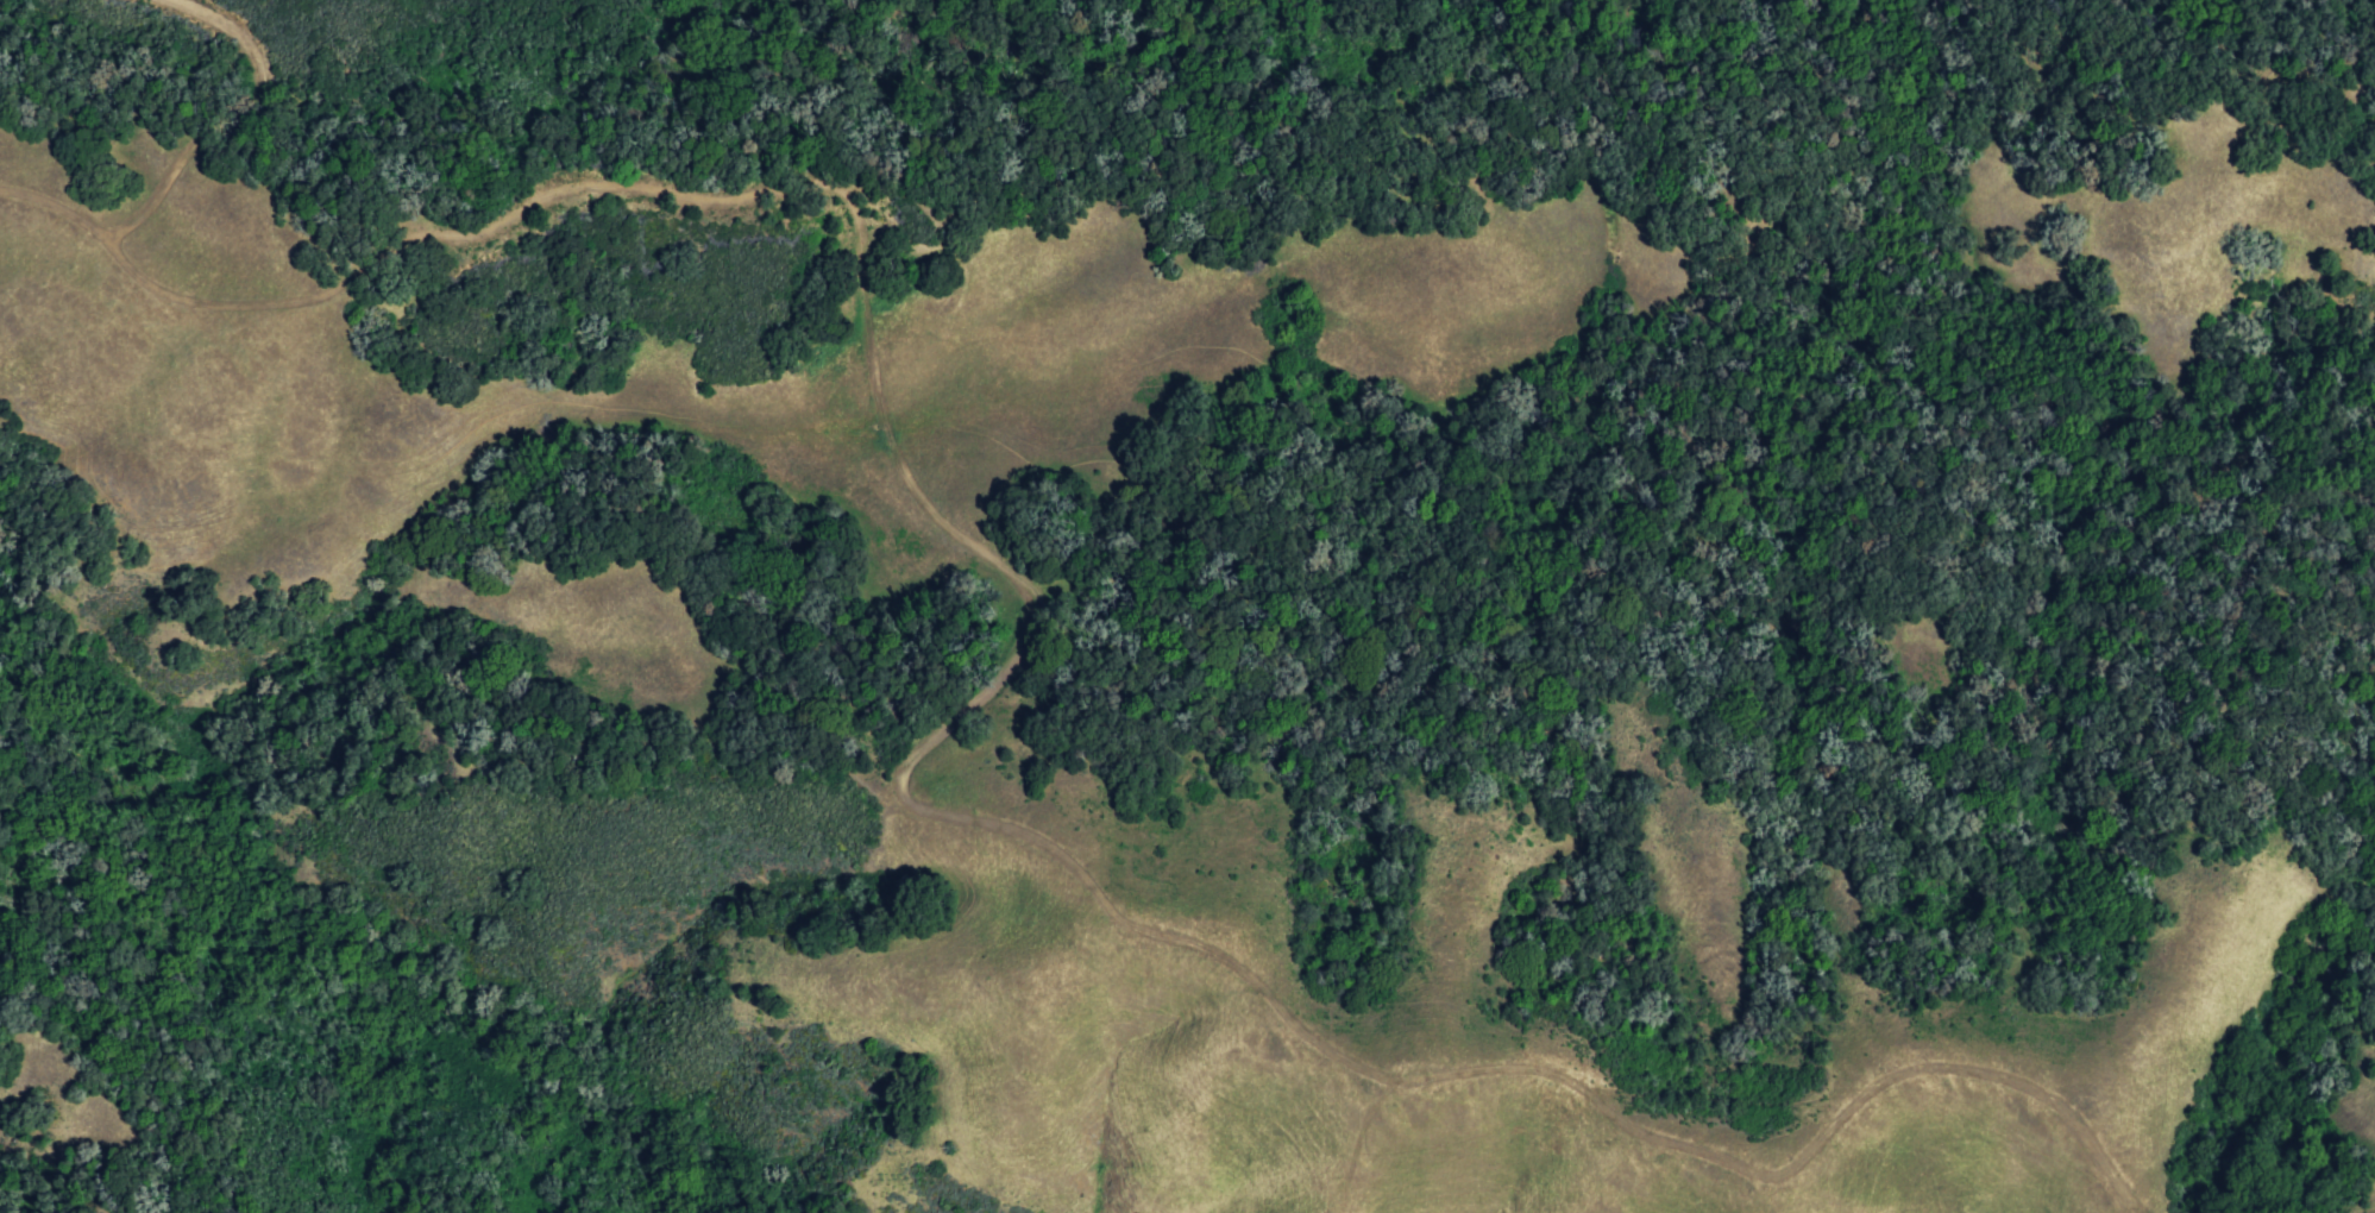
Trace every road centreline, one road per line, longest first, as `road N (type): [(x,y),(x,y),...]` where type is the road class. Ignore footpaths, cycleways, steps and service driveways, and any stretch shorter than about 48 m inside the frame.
road 1 (track): [(2126,1212),(2079,1126),(2015,1089),(1934,1071),(1865,1099),(1773,1182),(1726,1161),(1646,1143),(1562,1075),(1470,1074),(1380,1089),(1298,1032),(1233,964),(1133,934),(1064,851),(947,824),(904,794),(907,759),(940,742),(995,687),(1018,626),(1013,577),(898,479),(877,396),(853,202),(824,193),(764,193),(680,206),(576,188),(488,239),(411,234),(346,291),(171,313),(102,241),(32,199),(0,194)]
road 2 (track): [(102,241),(153,210),(211,121),(270,95),(256,49),(174,0)]
road 3 (track): [(1380,1089),(1339,1212)]

